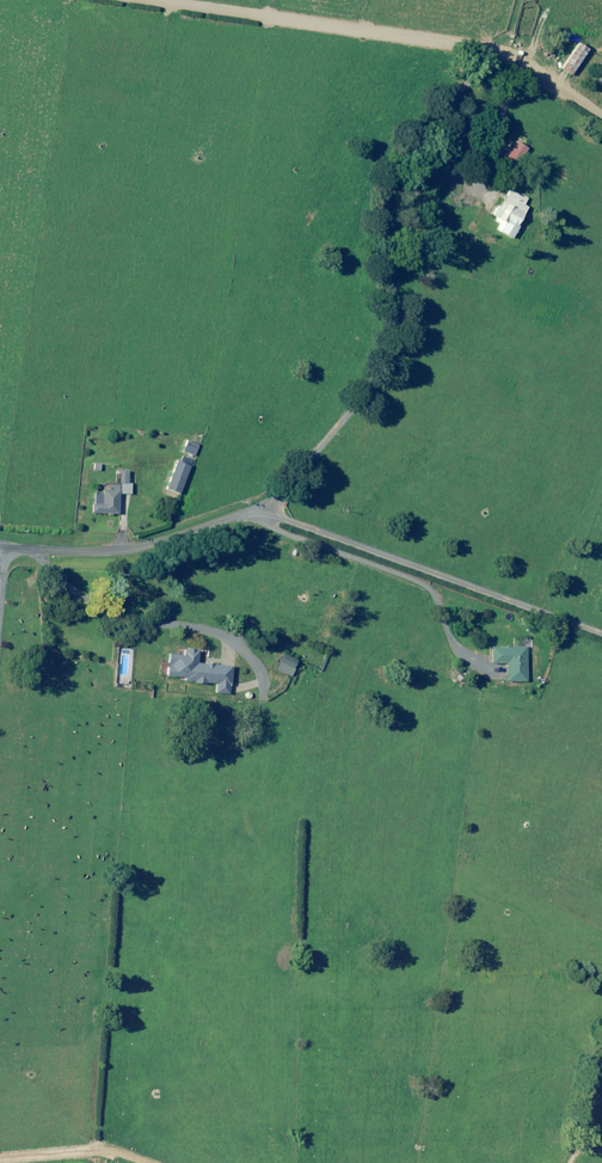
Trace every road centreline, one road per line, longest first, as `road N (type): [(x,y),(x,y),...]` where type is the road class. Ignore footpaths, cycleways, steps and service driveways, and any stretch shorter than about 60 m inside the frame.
road 1 (unclassified): [(0,548),(138,546),(264,515),(601,634)]
road 2 (track): [(474,191),(411,145),(392,240),(392,341),(362,405),(264,515)]
road 3 (track): [(148,0),(501,55),(514,69)]
road 4 (track): [(411,145),(514,69),(580,122),(601,129)]

